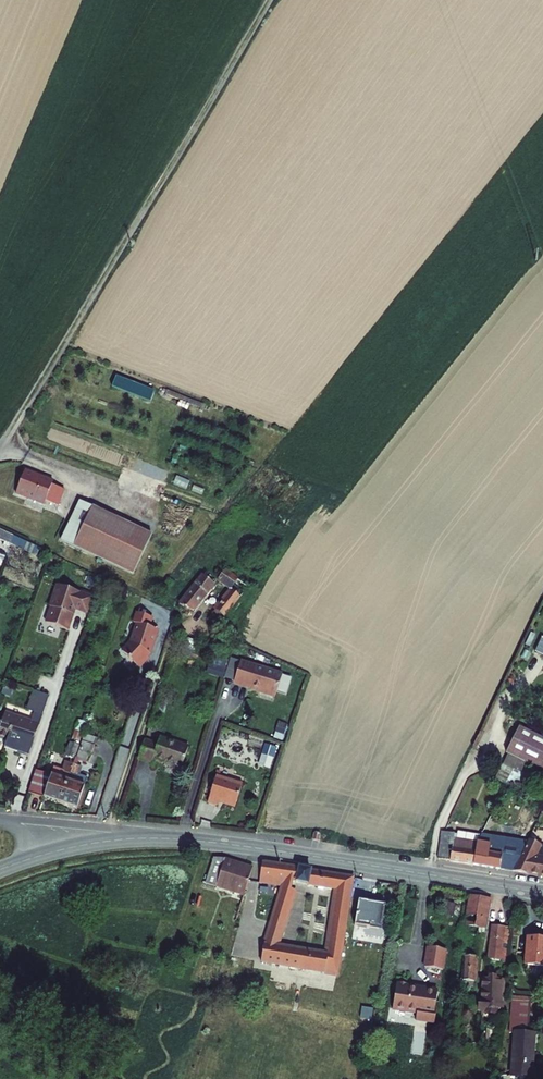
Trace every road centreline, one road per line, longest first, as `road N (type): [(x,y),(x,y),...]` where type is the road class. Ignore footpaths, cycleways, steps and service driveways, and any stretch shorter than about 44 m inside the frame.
road 1 (track): [(0,446),(269,0)]
road 2 (tertiary): [(171,839),(542,893)]
road 3 (residential): [(171,839),(5,817)]
road 4 (tertiary): [(13,864),(102,841),(171,839)]

